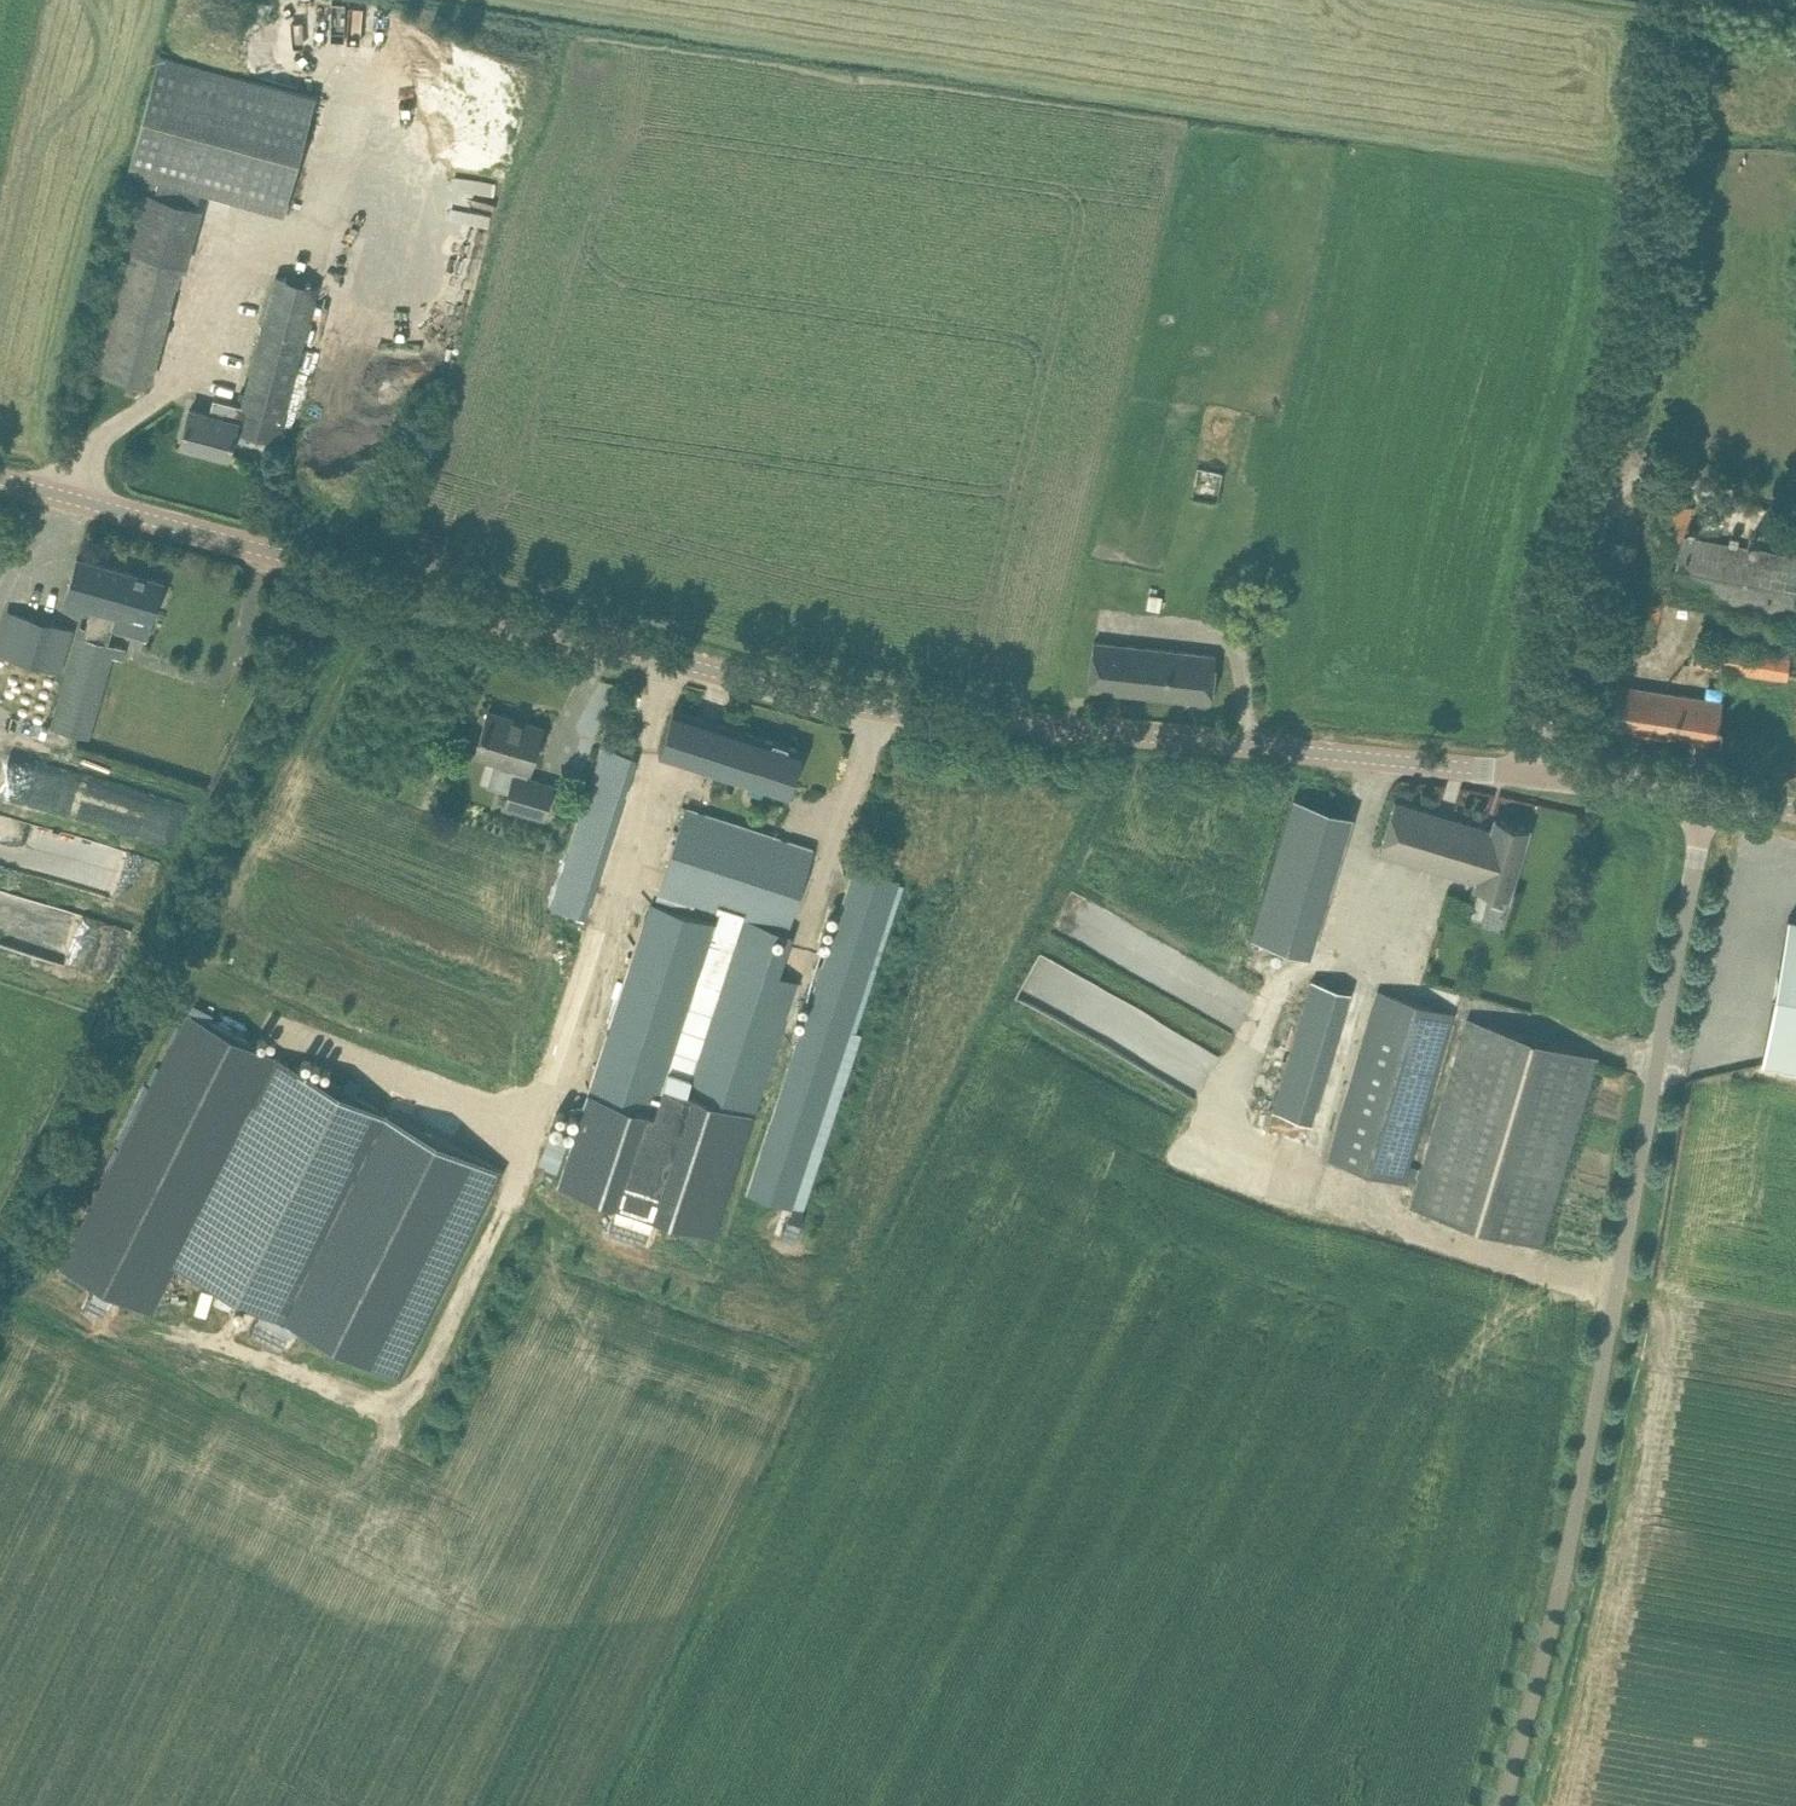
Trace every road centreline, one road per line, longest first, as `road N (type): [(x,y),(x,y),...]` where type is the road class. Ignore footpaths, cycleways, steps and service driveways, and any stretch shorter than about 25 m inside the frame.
road 1 (tertiary): [(0,478),(820,698),(1528,772)]
road 2 (unclassified): [(1502,1805),(1565,1567),(1705,797)]
road 3 (unclassified): [(1528,772),(1630,311),(1675,0)]
road 4 (tertiary): [(1528,772),(1705,797)]

